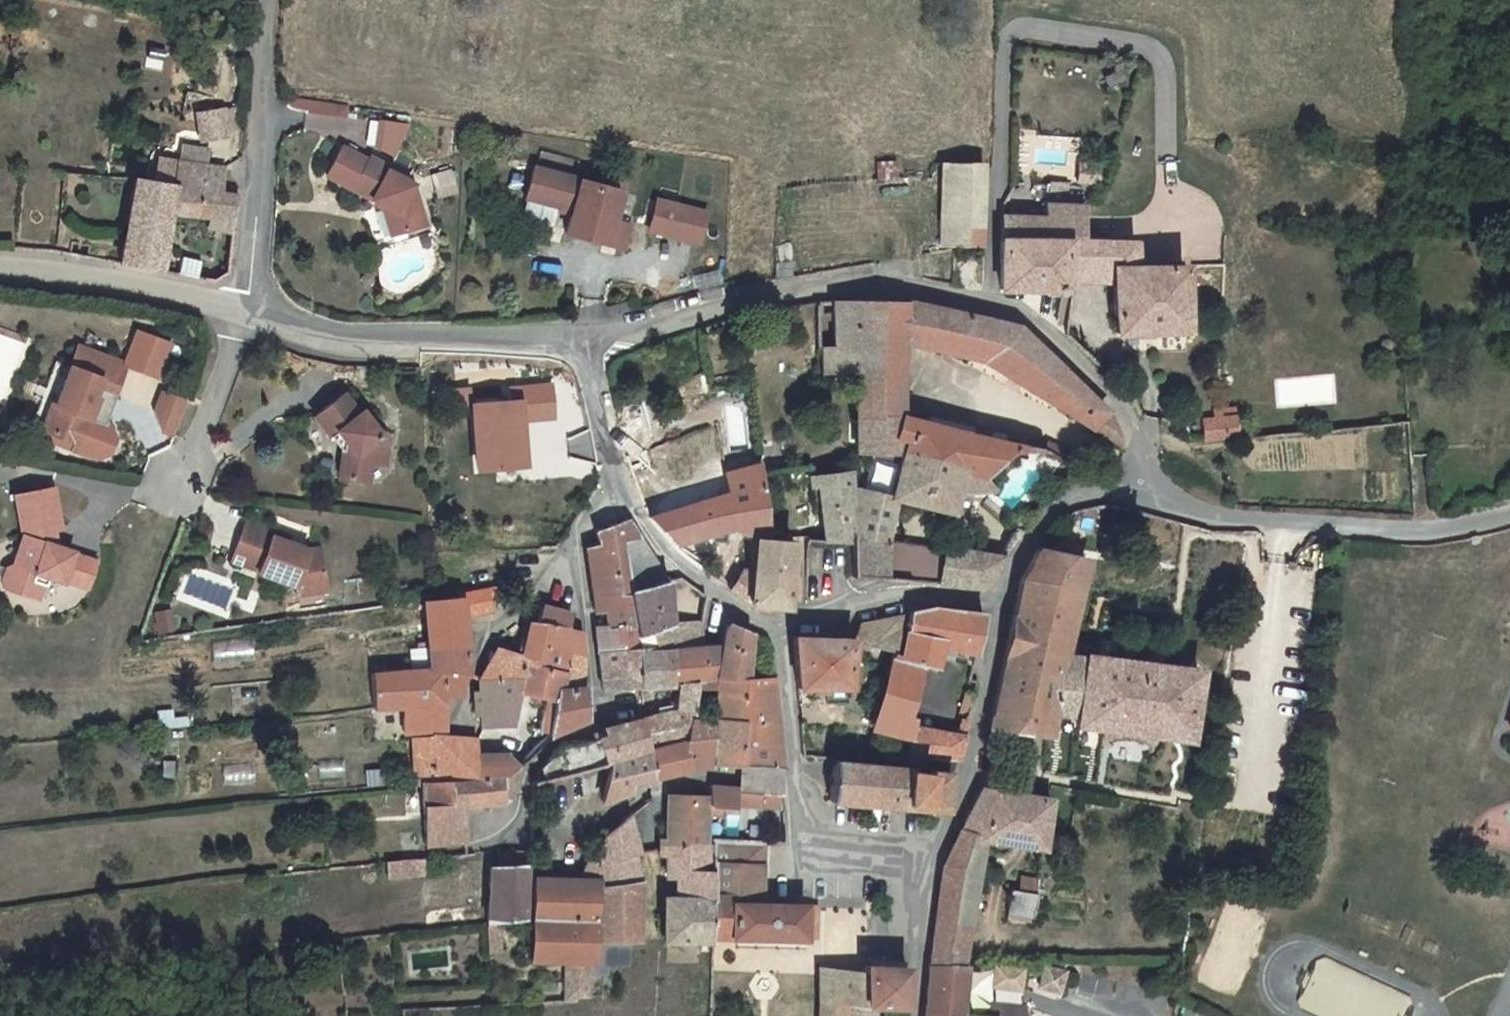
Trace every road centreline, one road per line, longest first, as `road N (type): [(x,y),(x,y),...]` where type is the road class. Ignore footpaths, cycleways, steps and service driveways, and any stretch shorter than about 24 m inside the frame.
road 1 (residential): [(1144,484),(1121,399),(1032,315),(895,276),(743,298),(583,344)]
road 2 (track): [(989,303),(1003,50),(1012,36),(1035,31),(1147,46),(1159,54),(1173,248)]
road 3 (residential): [(1144,484),(1185,509),(1222,519),(1393,529),(1454,526),(1509,511)]
road 4 (residential): [(483,840),(518,811),(526,771),(544,749),(590,726),(597,714),(584,617),(565,556)]
road 5 (residential): [(249,314),(315,336),(376,343),(583,344)]
road 6 (residential): [(266,0),(249,314)]
road 7 (residential): [(925,862),(974,761),(999,600)]
road 8 (residential): [(0,268),(53,271),(249,314)]
road 9 (residential): [(781,625),(739,610),(665,550),(612,475)]
road 10 (residential): [(781,625),(869,601),(999,600)]
road 11 (residential): [(457,727),(494,623),(519,609),(565,556)]
road 12 (residential): [(999,600),(1039,524),(1074,498),(1144,484)]
road 13 (residential): [(173,498),(249,314)]
road 14 (residential): [(797,782),(709,775),(658,786),(648,842)]
road 15 (residential): [(925,862),(829,851),(811,833),(797,782)]
road 16 (residential): [(797,782),(781,625)]
road 17 (residential): [(913,1015),(925,862)]
road 18 (residential): [(612,475),(583,344)]

